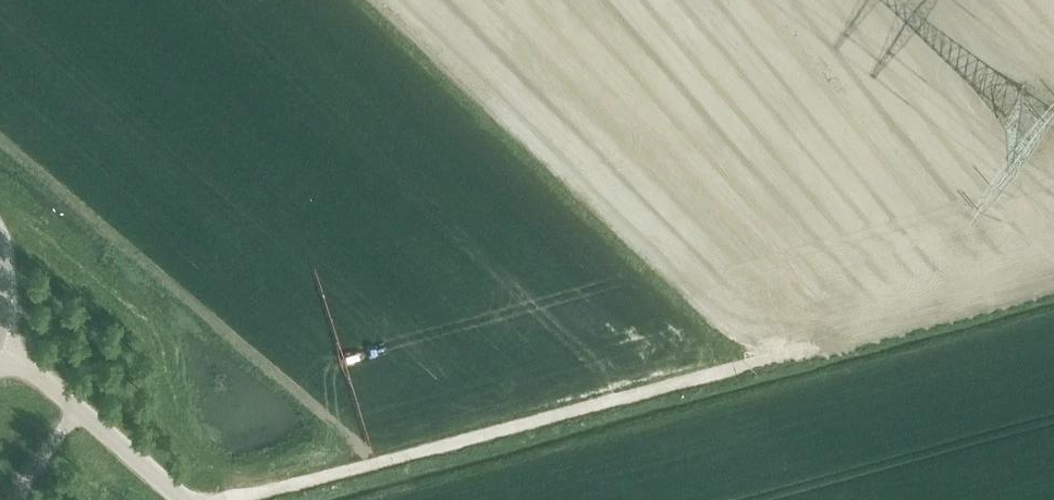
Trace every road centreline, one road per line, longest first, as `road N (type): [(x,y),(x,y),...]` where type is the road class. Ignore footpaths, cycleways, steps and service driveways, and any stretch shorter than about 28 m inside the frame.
road 1 (track): [(256,499),(730,373)]
road 2 (unclassified): [(0,345),(179,499)]

